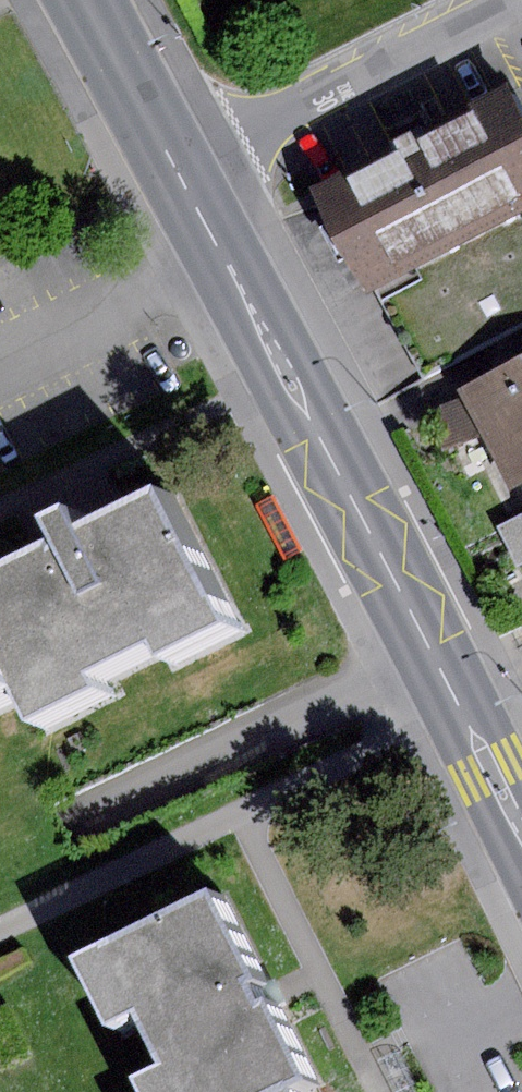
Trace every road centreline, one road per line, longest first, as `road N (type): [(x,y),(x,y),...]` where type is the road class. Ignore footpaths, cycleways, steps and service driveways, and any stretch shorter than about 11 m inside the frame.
road 1 (residential): [(176,175),(521,836)]
road 2 (residential): [(521,5),(176,175)]
road 3 (residential): [(83,0),(176,175)]

